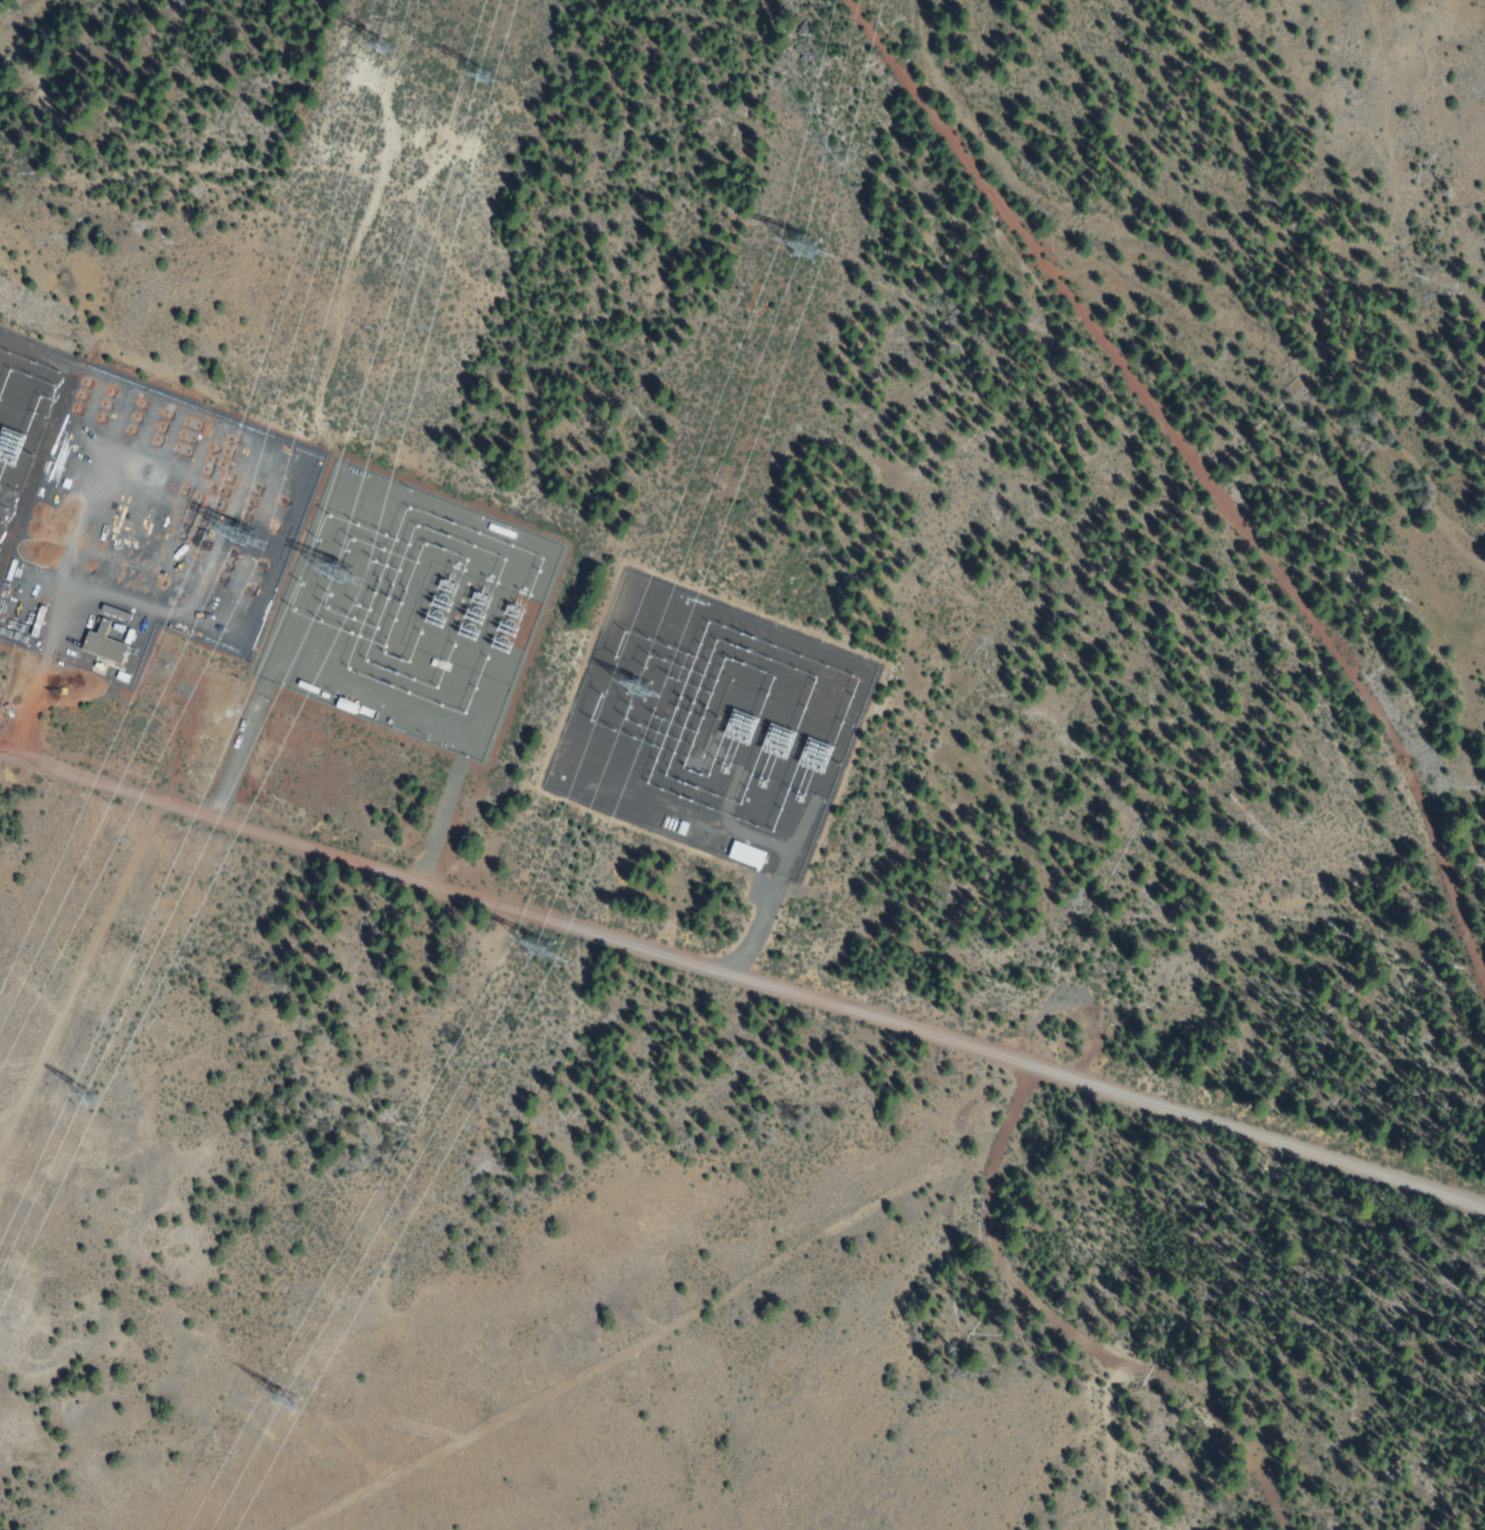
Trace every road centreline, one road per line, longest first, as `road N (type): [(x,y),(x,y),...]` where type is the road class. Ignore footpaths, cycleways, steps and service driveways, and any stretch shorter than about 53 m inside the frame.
road 1 (residential): [(0,749),(1283,1137),(1484,1209)]
road 2 (track): [(164,800),(0,1148)]

